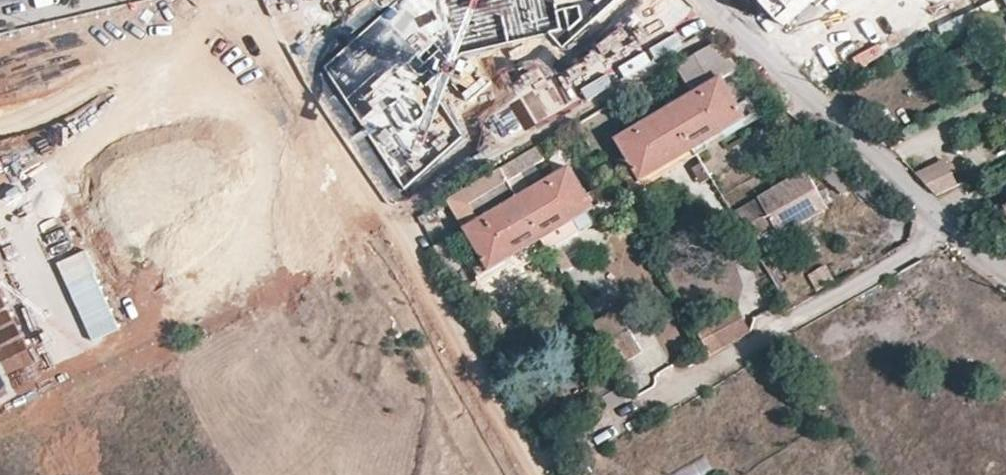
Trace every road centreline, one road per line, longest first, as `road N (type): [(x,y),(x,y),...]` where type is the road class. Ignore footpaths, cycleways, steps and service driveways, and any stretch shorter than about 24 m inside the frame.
road 1 (residential): [(233,0),(414,243),(548,474)]
road 2 (unknown): [(0,436),(414,243)]
road 3 (residential): [(1005,269),(704,0)]

